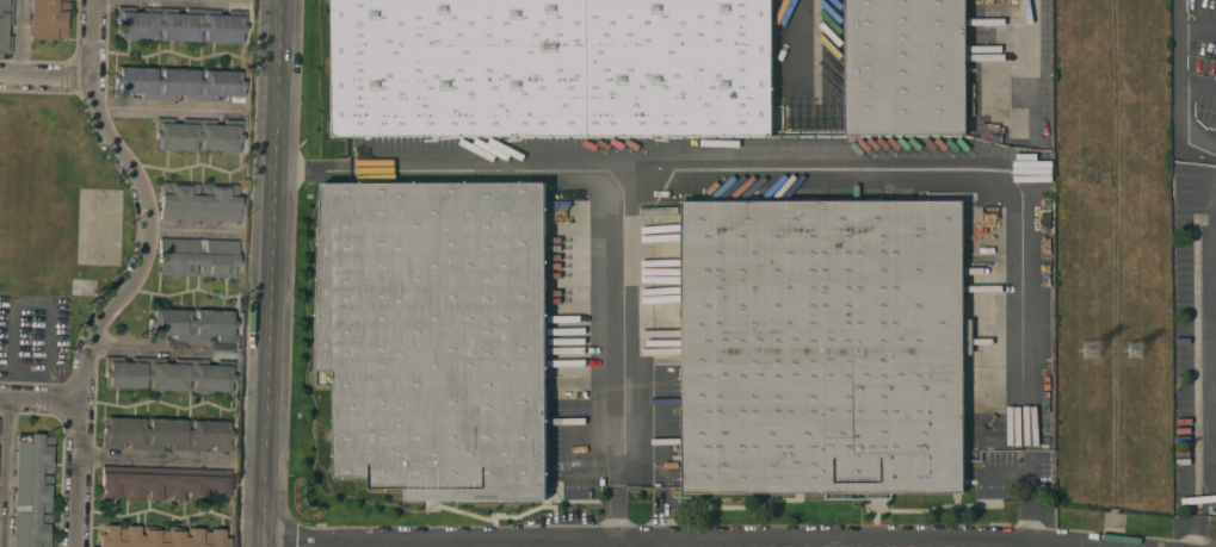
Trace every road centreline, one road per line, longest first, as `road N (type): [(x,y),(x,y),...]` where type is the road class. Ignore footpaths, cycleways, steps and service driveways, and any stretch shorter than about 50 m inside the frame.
road 1 (tertiary): [(283,0),(264,546)]
road 2 (residential): [(88,342),(138,271),(148,226),(130,167),(95,107),(94,0)]
road 3 (residential): [(88,342),(75,546)]

